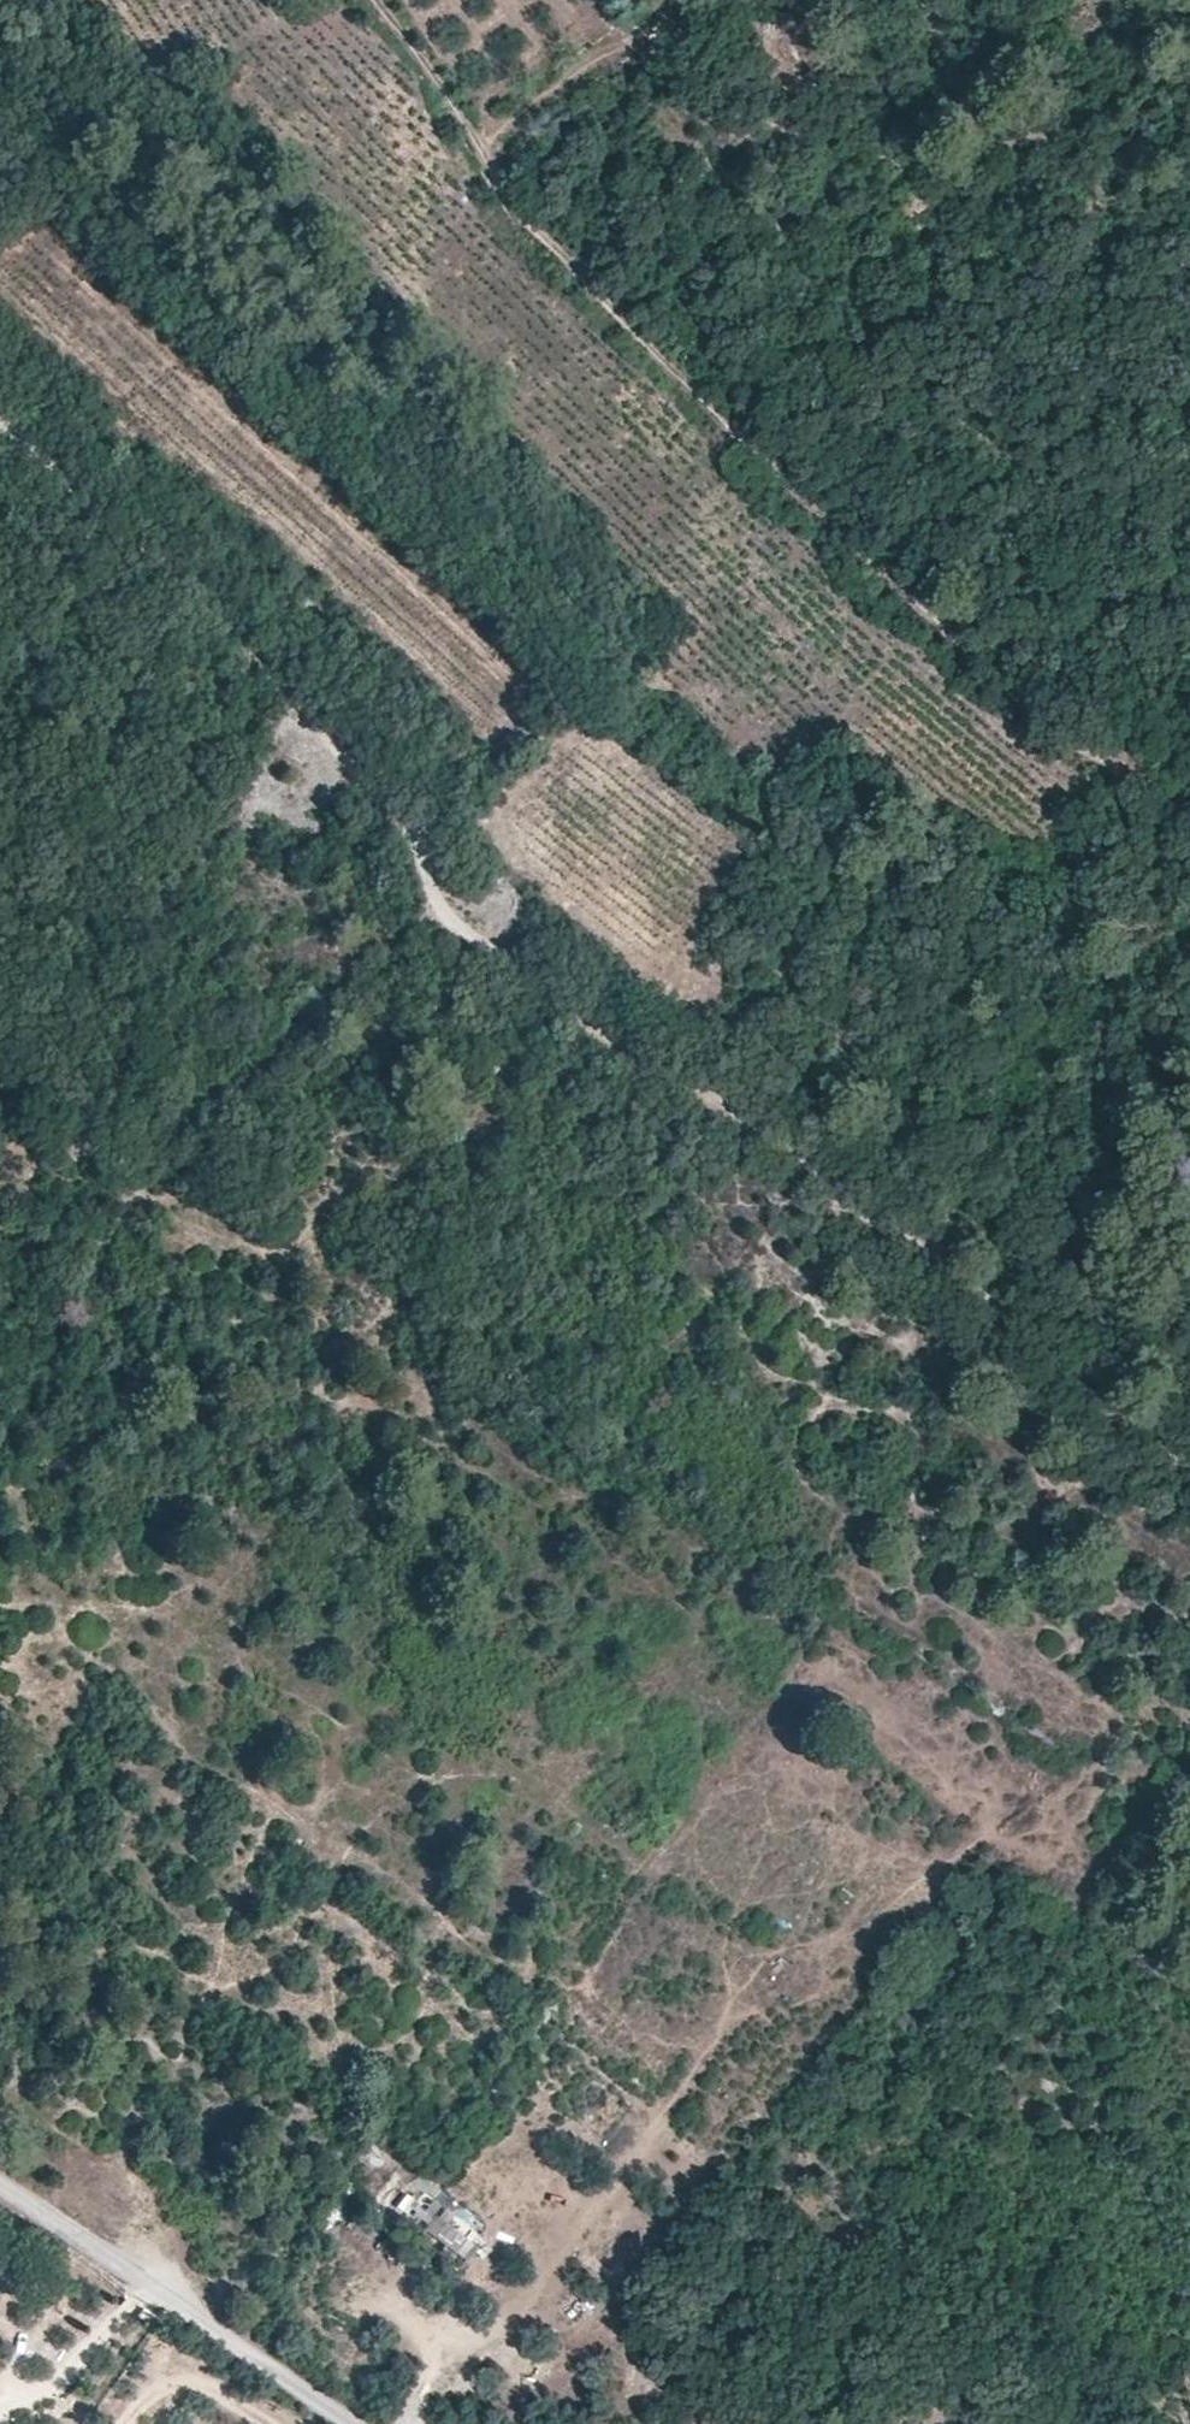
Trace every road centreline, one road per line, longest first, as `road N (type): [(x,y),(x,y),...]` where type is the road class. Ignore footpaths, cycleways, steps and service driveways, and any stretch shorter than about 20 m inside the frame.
road 1 (track): [(1189,1463),(945,1245),(444,912),(417,845),(277,678),(175,569),(0,419)]
road 2 (unclassified): [(0,2186),(358,2423)]

